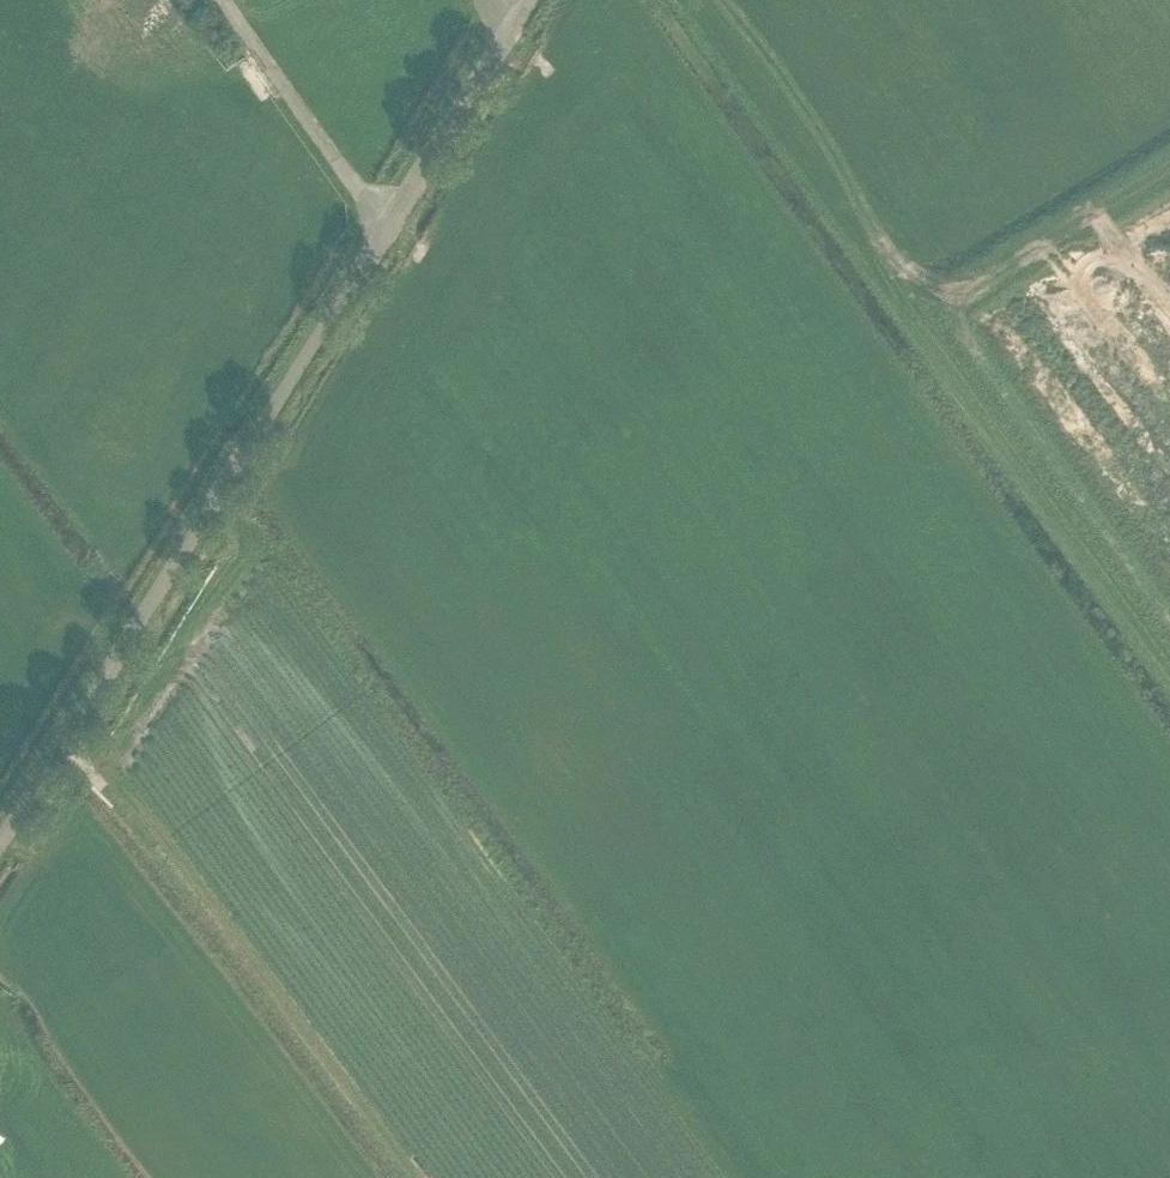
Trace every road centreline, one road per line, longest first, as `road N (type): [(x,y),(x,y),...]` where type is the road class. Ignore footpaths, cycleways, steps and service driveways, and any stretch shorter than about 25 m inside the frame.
road 1 (unclassified): [(0,850),(286,410),(533,0)]

